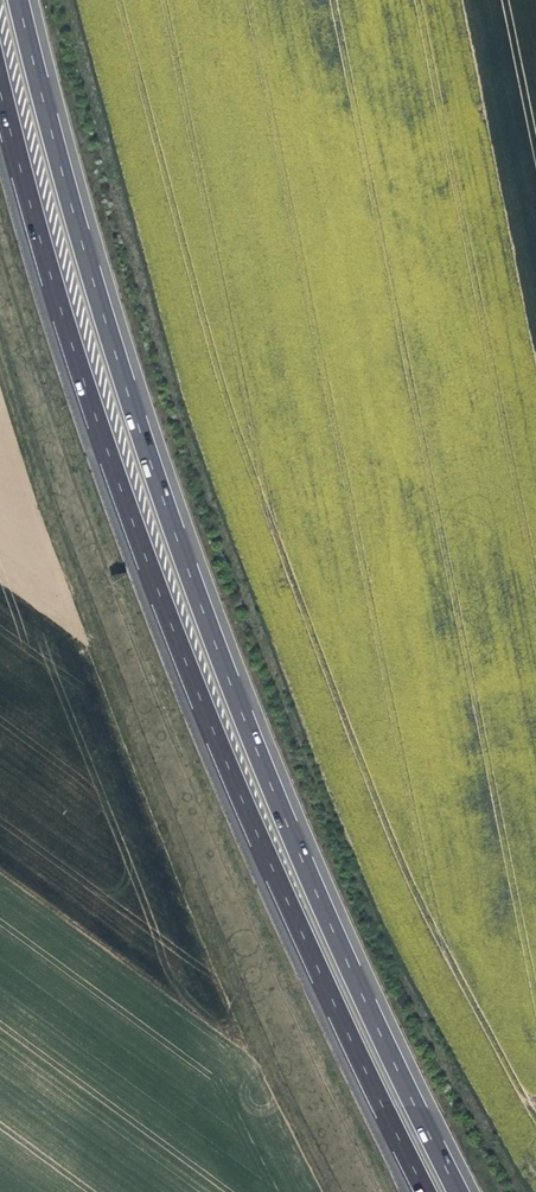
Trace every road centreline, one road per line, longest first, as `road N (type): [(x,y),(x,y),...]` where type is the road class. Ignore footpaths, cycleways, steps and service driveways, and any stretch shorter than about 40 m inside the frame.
road 1 (motorway): [(461,1191),(375,1023),(260,751),(157,471),(91,266),(22,0)]
road 2 (motorway): [(0,77),(51,270),(131,514),(220,740),(428,1191)]
road 3 (track): [(330,1191),(112,680),(0,353)]

